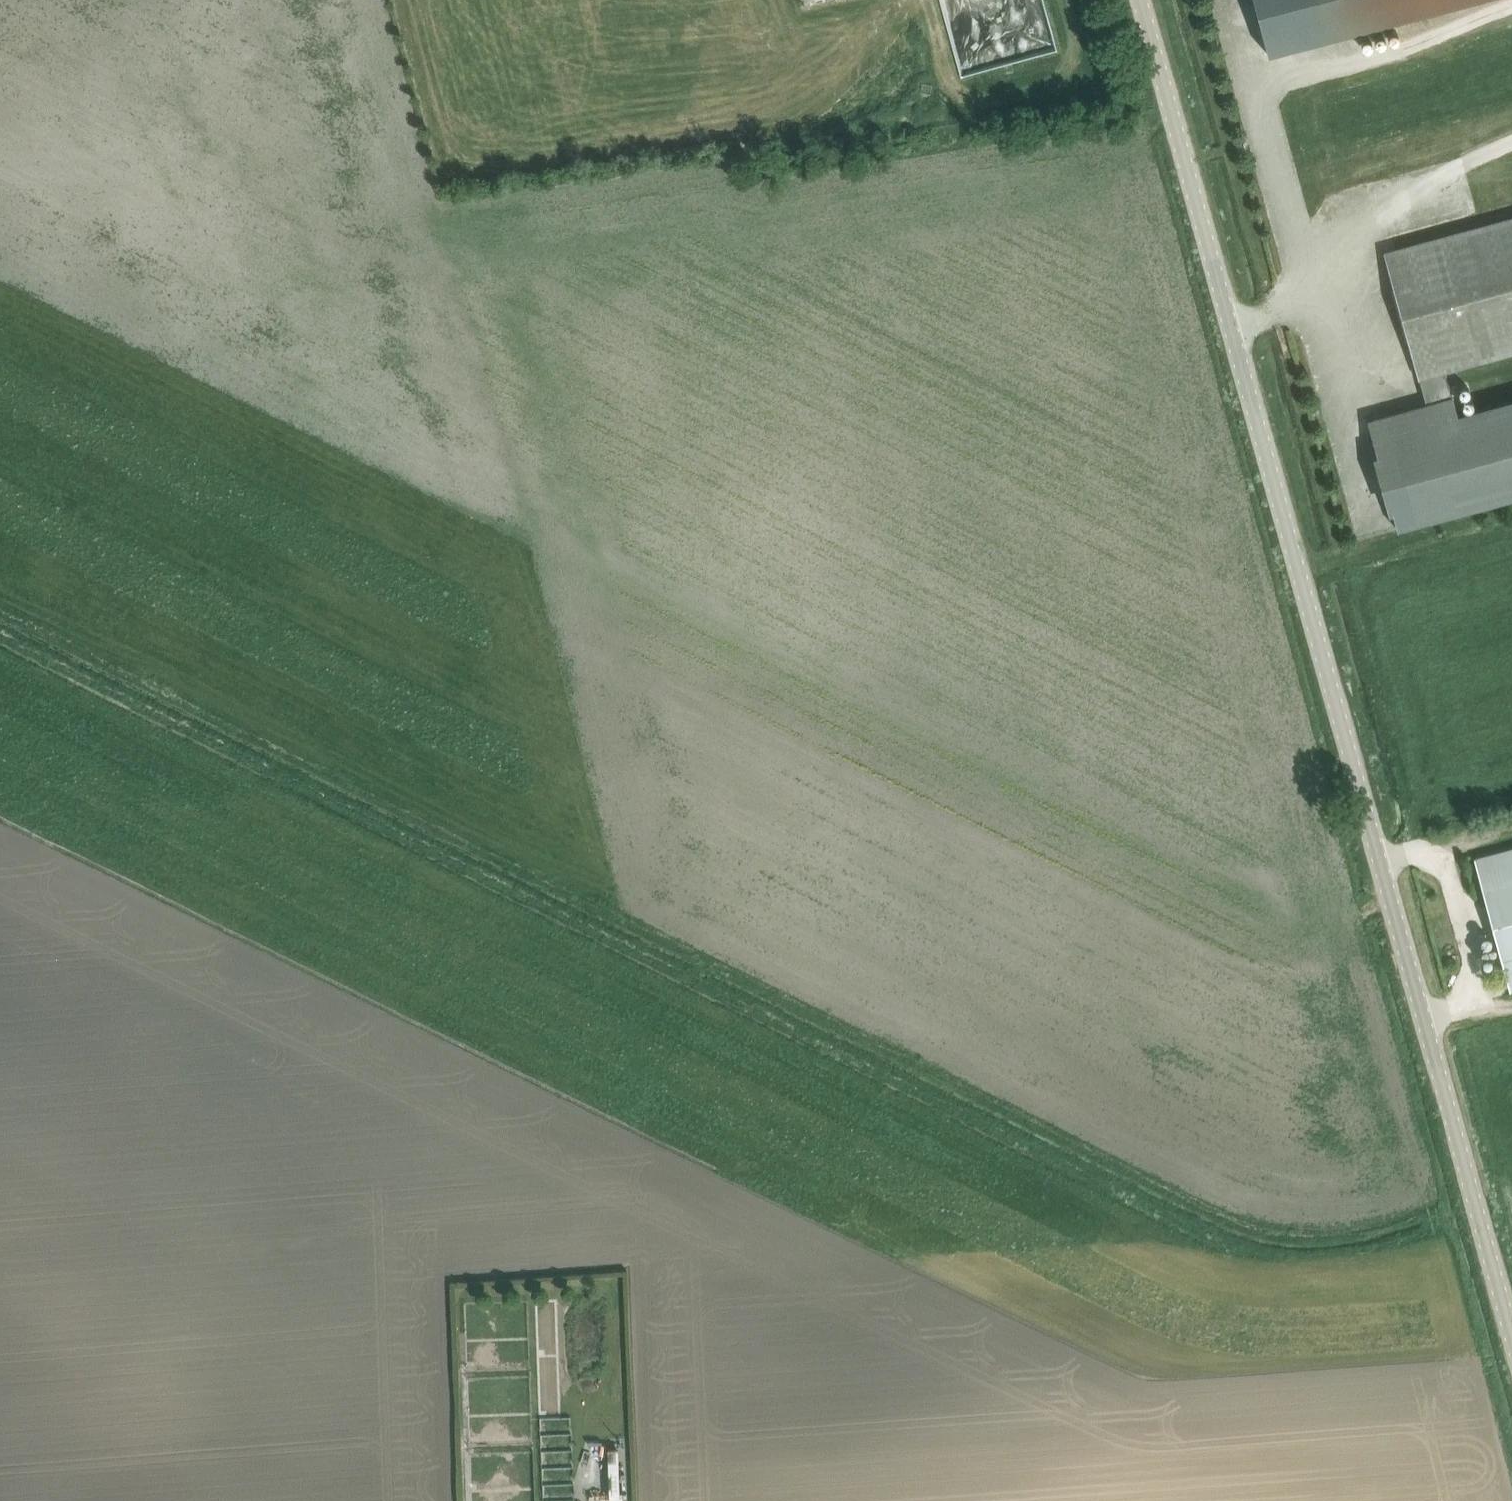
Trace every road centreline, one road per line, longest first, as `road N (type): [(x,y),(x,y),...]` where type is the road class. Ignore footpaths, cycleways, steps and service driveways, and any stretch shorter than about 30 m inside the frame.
road 1 (unclassified): [(1511,1325),(1141,0)]

